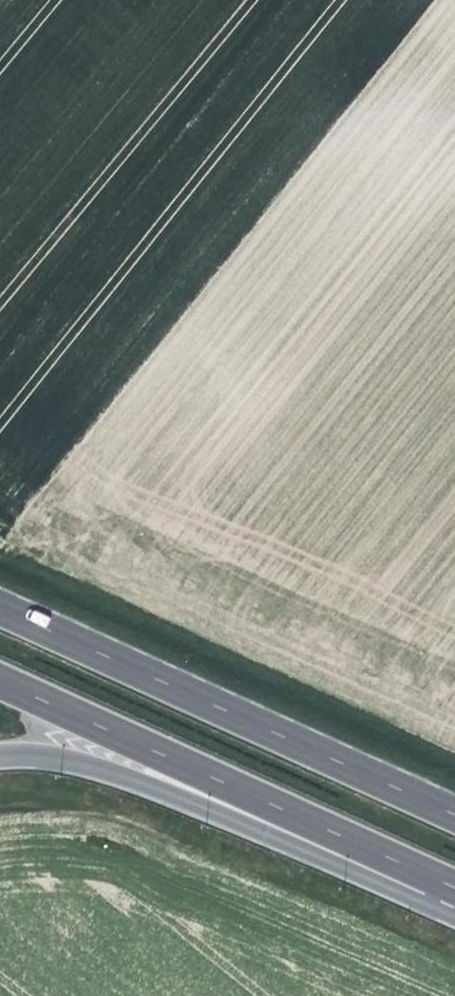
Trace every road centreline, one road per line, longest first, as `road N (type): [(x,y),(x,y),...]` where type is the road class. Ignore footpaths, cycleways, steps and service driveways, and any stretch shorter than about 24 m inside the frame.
road 1 (primary): [(454,815),(0,607)]
road 2 (primary): [(0,681),(454,887)]
road 3 (unclassified): [(0,758),(75,764),(176,796),(454,922)]

